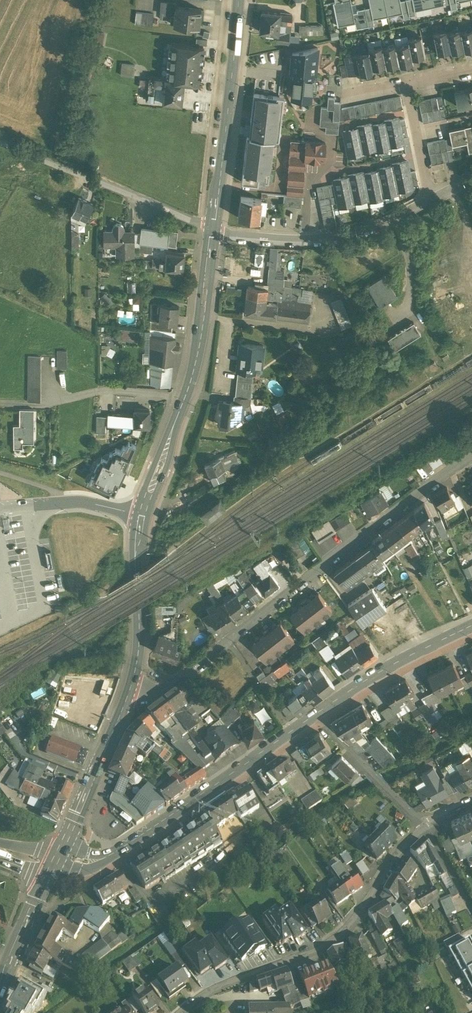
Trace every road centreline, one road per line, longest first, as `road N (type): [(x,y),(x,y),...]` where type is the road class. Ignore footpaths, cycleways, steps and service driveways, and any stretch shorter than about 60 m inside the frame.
road 1 (primary): [(131,686),(144,642),(138,532),(194,367),(212,232)]
road 2 (residential): [(131,686),(155,690),(197,666),(471,455)]
road 3 (residential): [(424,825),(335,939),(203,993),(181,1012)]
road 4 (secondary): [(58,863),(117,852),(316,718)]
road 5 (primary): [(212,232),(239,0)]
road 6 (residential): [(212,232),(0,142)]
road 7 (residential): [(431,200),(346,233),(277,239),(212,232)]
road 8 (primary): [(58,863),(131,686)]
road 9 (secondary): [(316,718),(471,626)]
road 10 (residential): [(316,718),(424,825)]
road 11 (primary): [(0,986),(58,863)]

